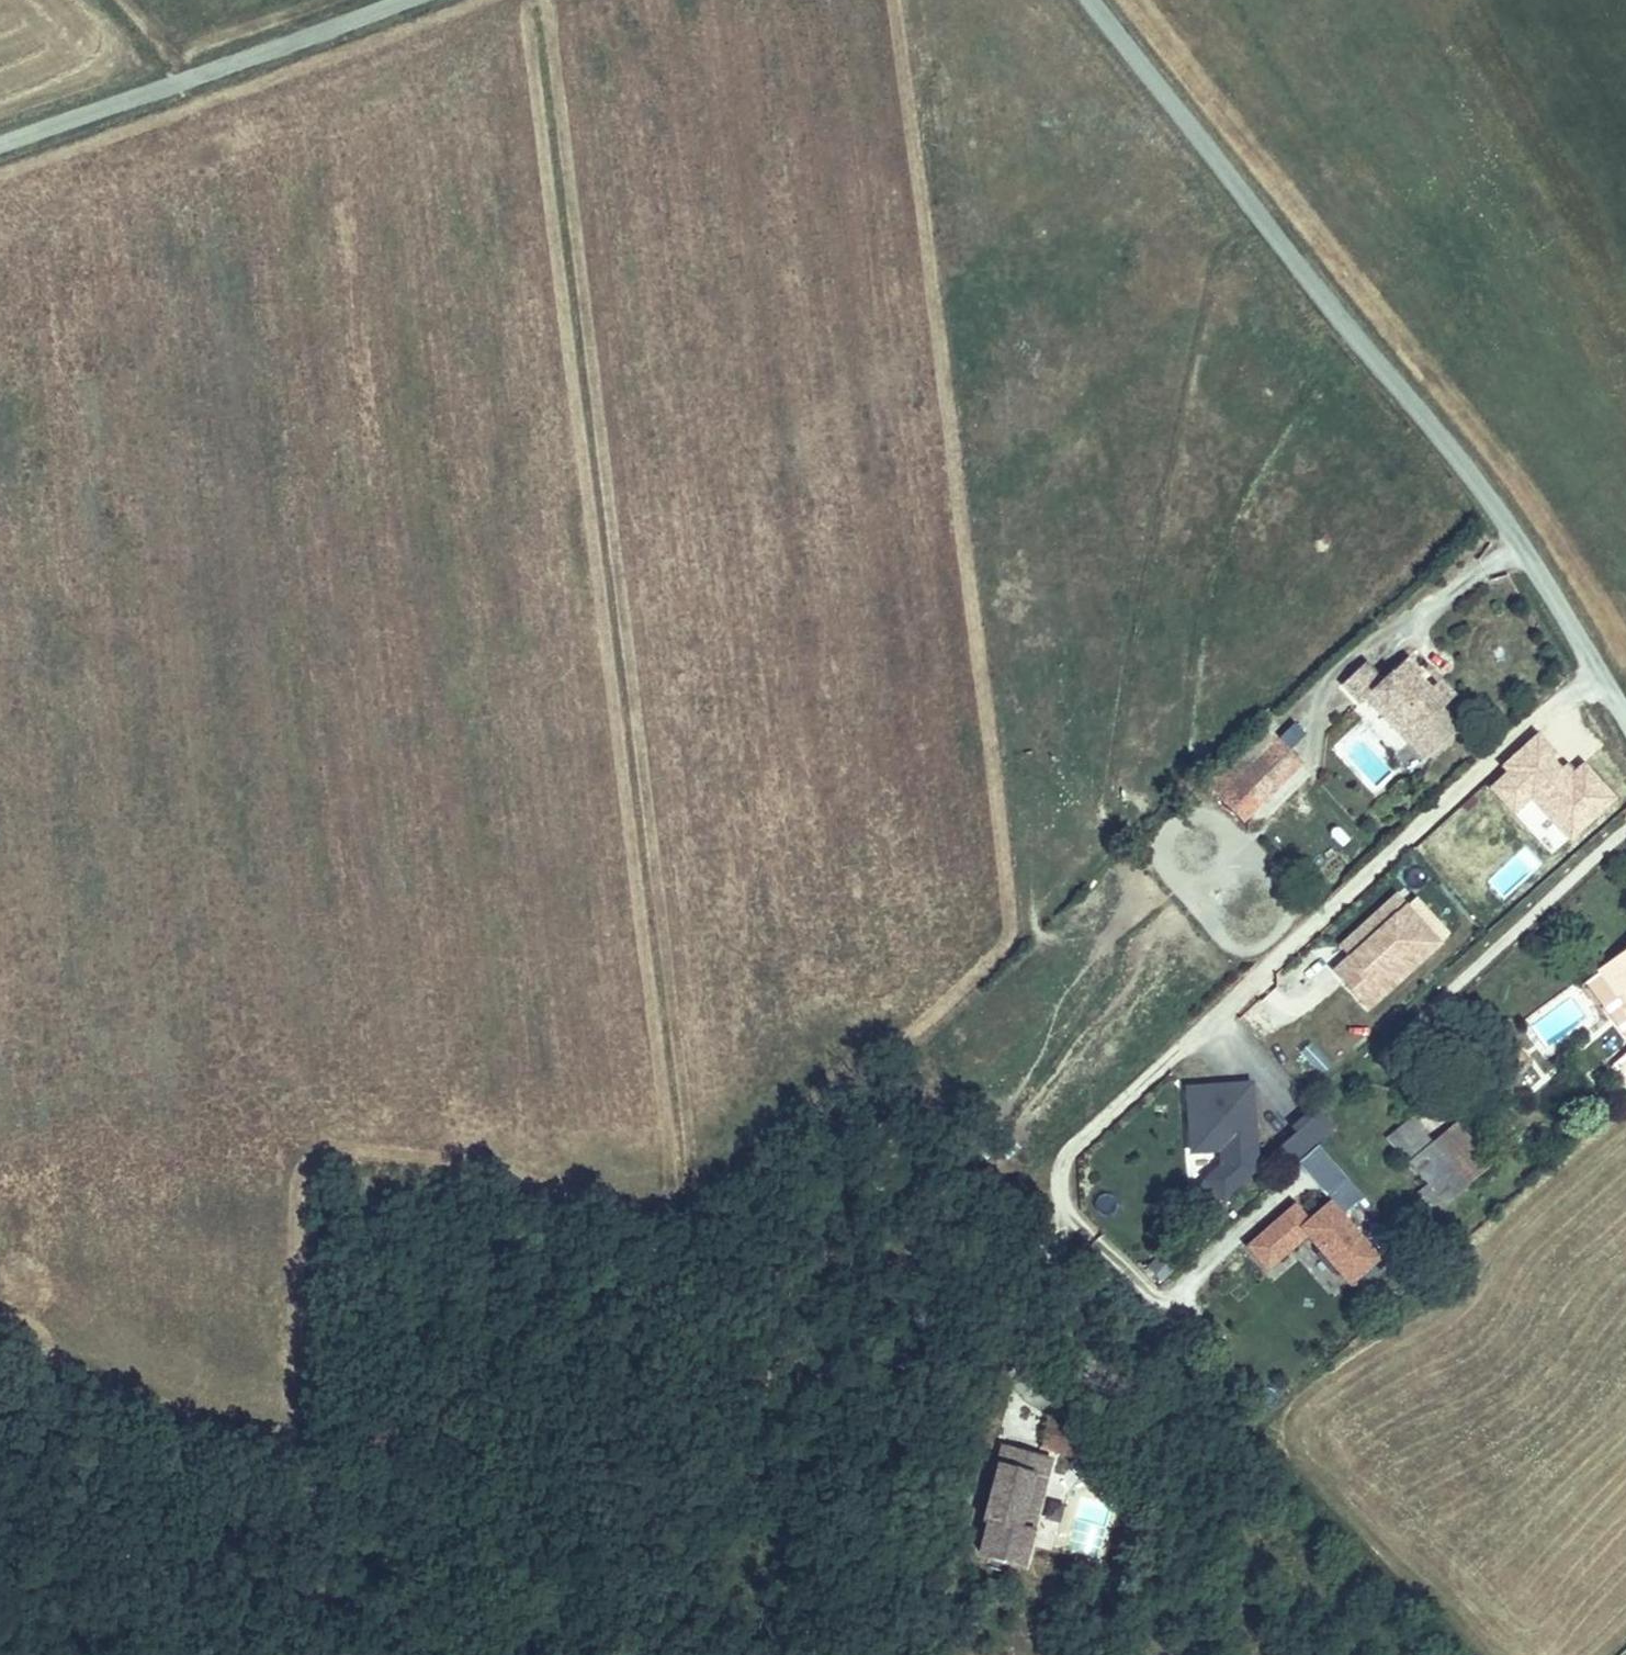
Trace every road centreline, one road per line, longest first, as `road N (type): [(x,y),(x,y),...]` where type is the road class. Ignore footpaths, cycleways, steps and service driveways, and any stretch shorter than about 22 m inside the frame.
road 1 (unclassified): [(1093,0),(1475,471),(1625,714)]
road 2 (unclassified): [(0,144),(400,0)]

